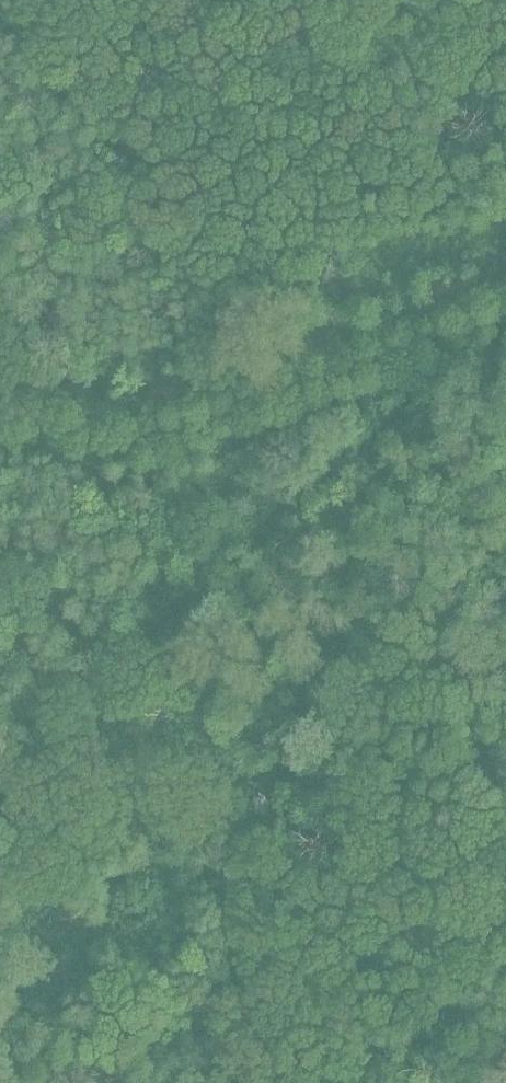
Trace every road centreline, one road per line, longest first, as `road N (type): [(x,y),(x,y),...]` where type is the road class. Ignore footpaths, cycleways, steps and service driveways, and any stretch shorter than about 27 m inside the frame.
road 1 (unclassified): [(0,408),(101,428),(164,424),(505,306)]

